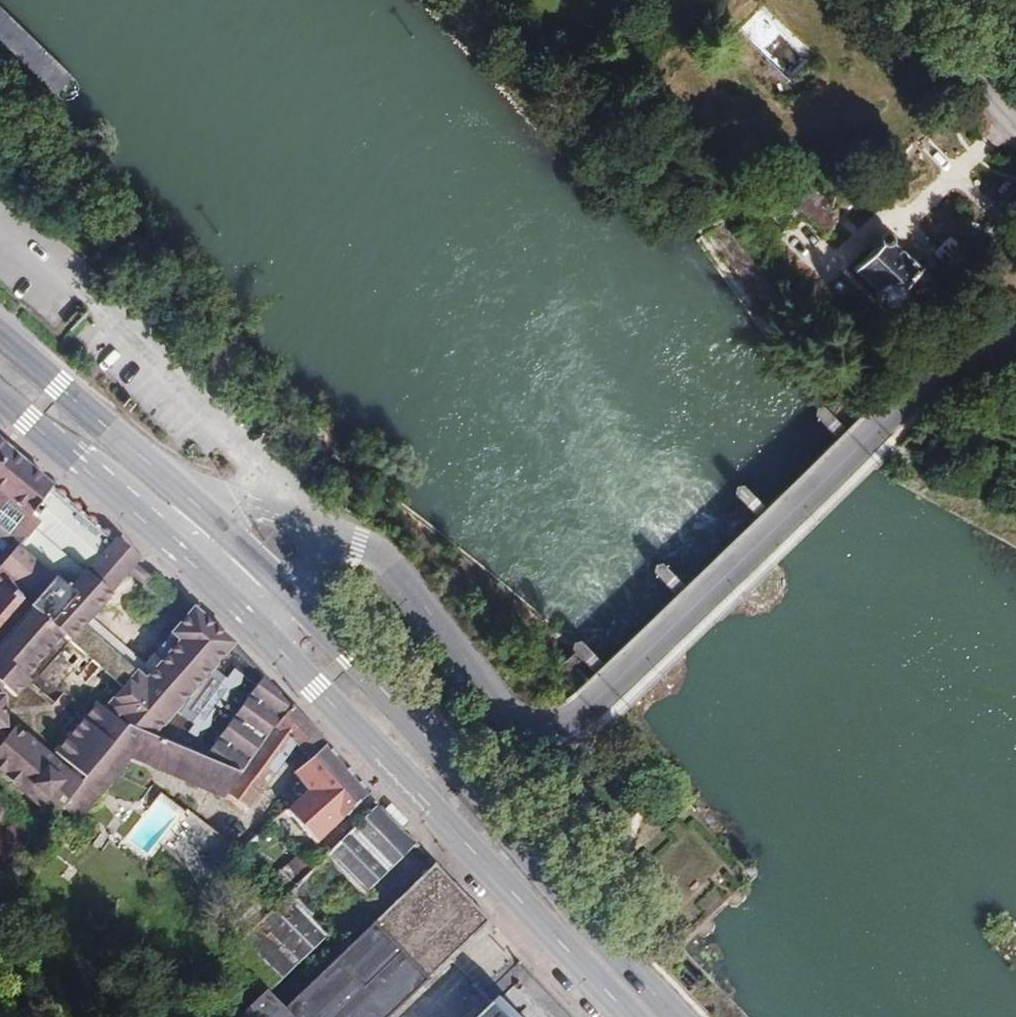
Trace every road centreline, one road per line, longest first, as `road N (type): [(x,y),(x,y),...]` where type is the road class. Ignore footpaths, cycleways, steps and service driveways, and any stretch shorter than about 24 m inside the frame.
road 1 (residential): [(307,528),(381,553),(515,711),(563,721),(601,706),(946,375),(1015,333)]
road 2 (primary): [(673,1016),(432,747),(278,593)]
road 3 (primary): [(253,614),(630,1016)]
road 4 (primary): [(216,533),(0,337)]
road 5 (primary): [(0,394),(197,555)]
road 6 (residential): [(899,0),(1015,126)]

